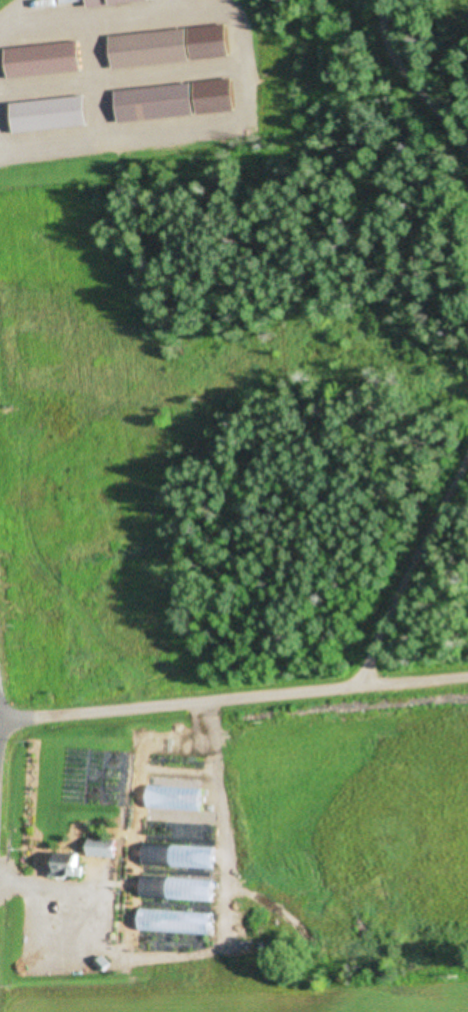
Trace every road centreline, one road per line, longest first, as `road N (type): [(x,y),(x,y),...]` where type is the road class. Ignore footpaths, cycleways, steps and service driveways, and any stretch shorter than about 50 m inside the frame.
road 1 (residential): [(0,725),(467,683)]

